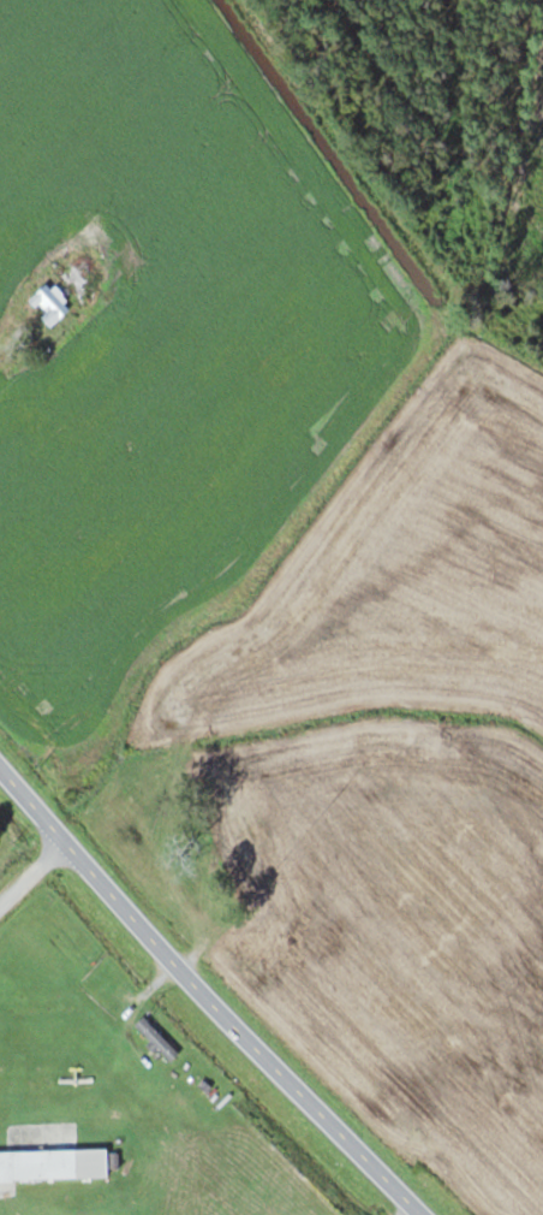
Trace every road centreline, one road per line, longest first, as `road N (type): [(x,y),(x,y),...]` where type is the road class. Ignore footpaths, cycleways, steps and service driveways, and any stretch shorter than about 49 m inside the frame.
road 1 (primary): [(419,1214),(0,769)]

